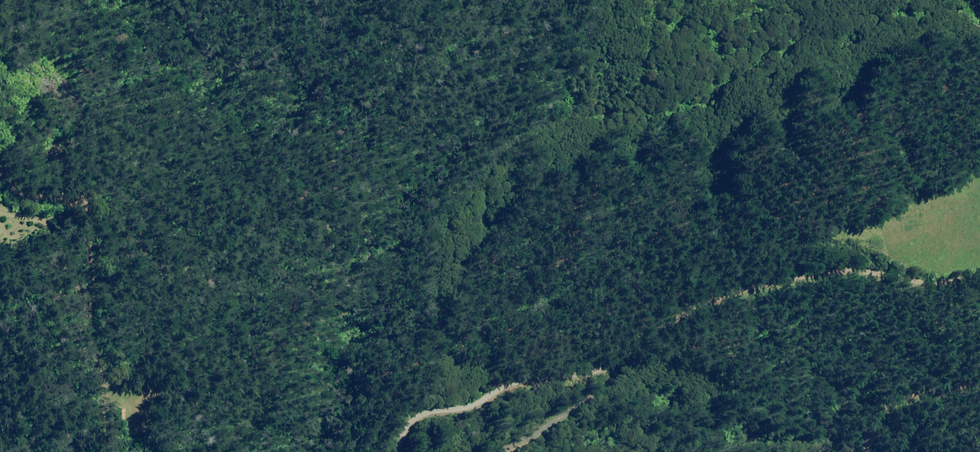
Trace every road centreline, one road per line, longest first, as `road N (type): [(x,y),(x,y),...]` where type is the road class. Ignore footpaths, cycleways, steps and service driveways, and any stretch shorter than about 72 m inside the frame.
road 1 (track): [(979,273),(777,274),(695,303),(608,366),(470,396),(429,397),(403,451)]
road 2 (track): [(114,451),(114,418),(90,355),(95,219),(62,195),(20,198),(0,161)]
road 3 (track): [(871,451),(870,433),(890,402),(979,380)]

